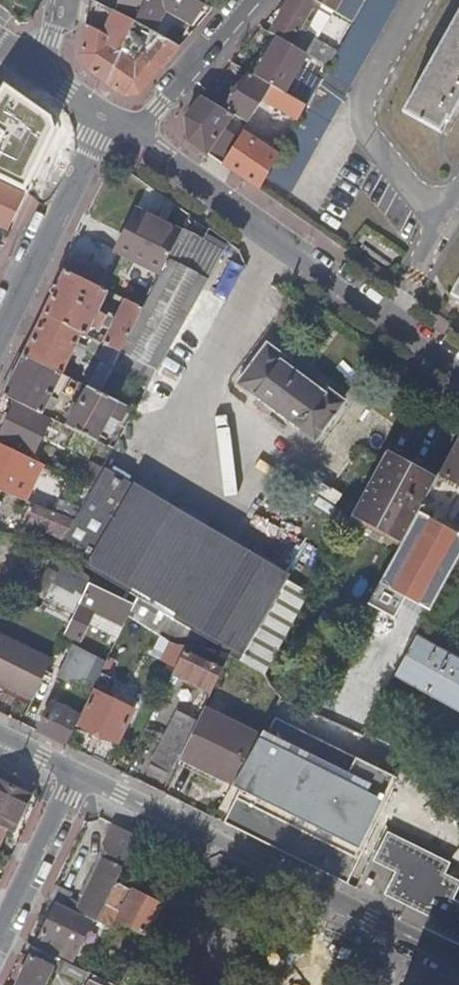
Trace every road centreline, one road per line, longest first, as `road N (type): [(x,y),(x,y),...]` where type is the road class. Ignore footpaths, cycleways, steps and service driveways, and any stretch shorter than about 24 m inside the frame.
road 1 (residential): [(458,374),(116,123)]
road 2 (residential): [(458,961),(77,776)]
road 3 (residential): [(116,123),(96,141),(0,334)]
road 4 (residential): [(253,0),(157,108),(116,123)]
road 5 (residential): [(77,776),(0,928)]

